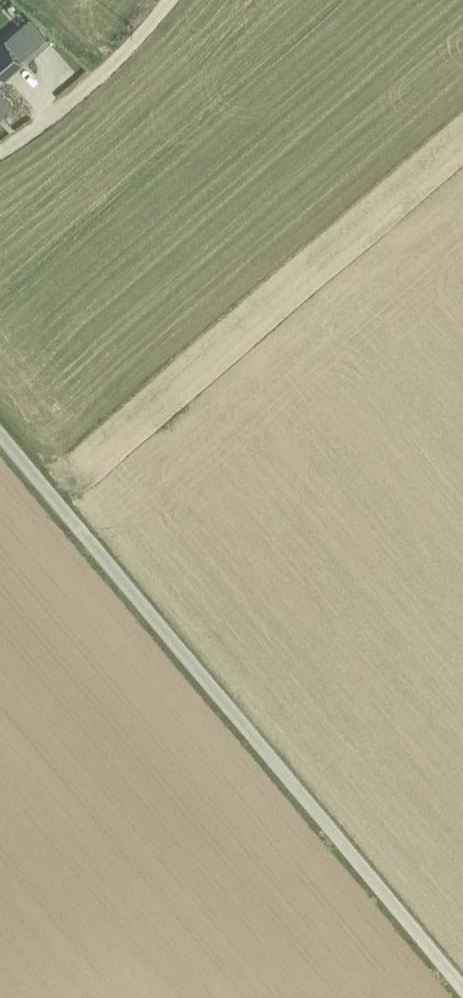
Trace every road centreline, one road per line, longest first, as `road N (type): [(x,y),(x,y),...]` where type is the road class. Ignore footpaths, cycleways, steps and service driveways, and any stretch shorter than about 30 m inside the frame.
road 1 (unclassified): [(462,985),(342,828),(0,433)]
road 2 (track): [(162,0),(0,144)]

